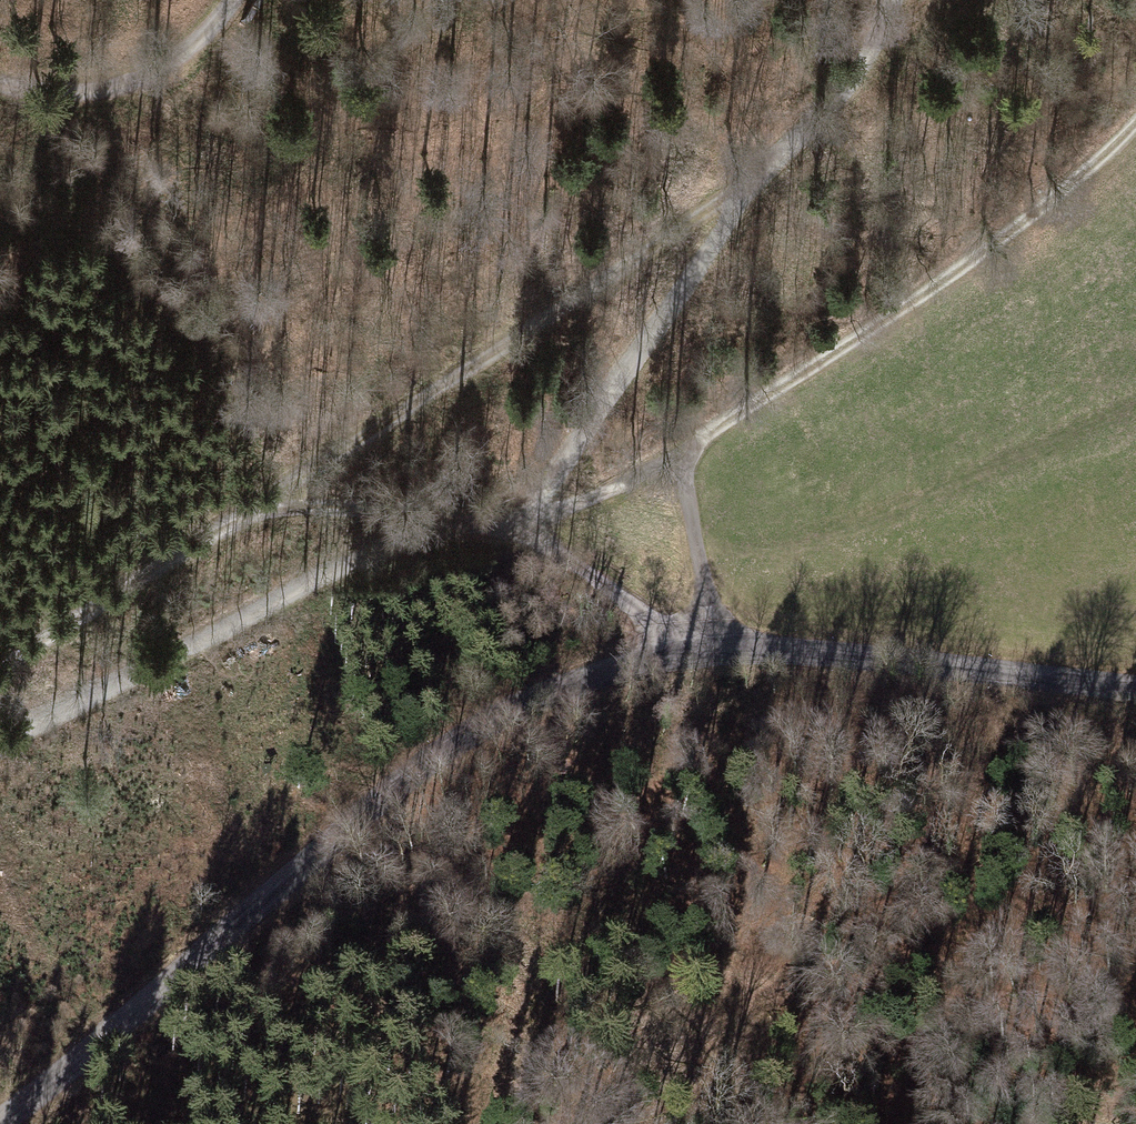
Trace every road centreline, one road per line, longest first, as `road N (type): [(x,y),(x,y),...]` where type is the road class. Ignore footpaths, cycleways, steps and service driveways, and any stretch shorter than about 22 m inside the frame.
road 1 (tertiary): [(1135,687),(761,652),(650,662),(552,693),(406,780),(1,1123)]
road 2 (track): [(756,179),(243,515)]
road 3 (track): [(1135,125),(961,269),(685,450)]
road 4 (track): [(476,524),(358,561),(0,745)]
road 5 (track): [(756,179),(535,515),(556,553)]
road 6 (track): [(0,669),(243,515)]
road 7 (track): [(0,86),(80,91),(139,78),(190,48),(232,0)]
road 8 (track): [(476,524),(556,553),(628,601),(688,657)]
road 9 (track): [(243,515),(333,506),(476,524)]
road 10 (track): [(892,0),(850,82),(756,179)]
road 11 (track): [(685,450),(575,503),(476,524)]
road 12 (track): [(721,653),(695,543),(685,450)]

